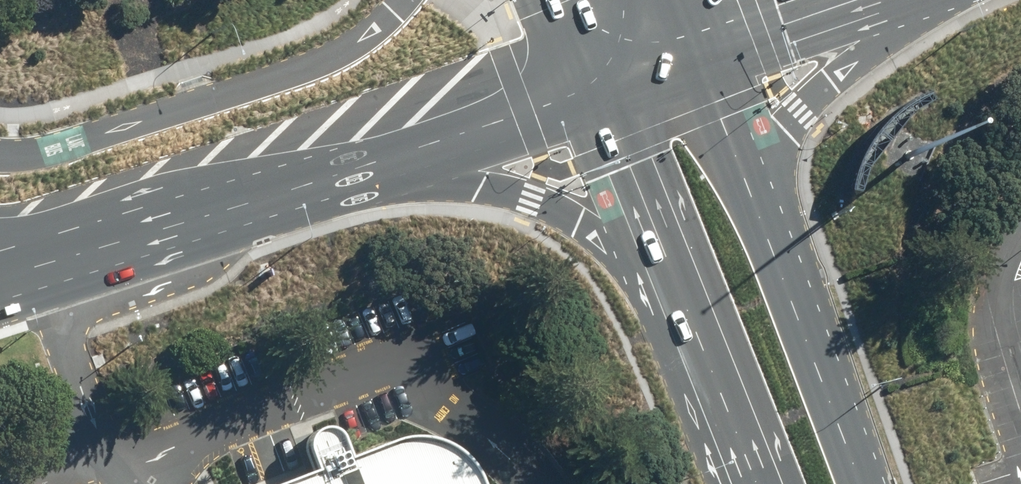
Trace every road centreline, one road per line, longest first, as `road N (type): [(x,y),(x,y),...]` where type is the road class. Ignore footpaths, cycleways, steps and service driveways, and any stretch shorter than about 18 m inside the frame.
road 1 (primary): [(0,150),(54,147),(314,61),(372,29),(401,0)]
road 2 (tertiary): [(719,383),(629,256),(586,219),(533,195),(380,169)]
road 3 (primary): [(934,0),(789,122),(777,187),(791,294)]
road 4 (tertiary): [(380,169),(252,211),(40,260)]
road 5 (tertiary): [(719,383),(600,91)]
road 6 (tertiary): [(695,56),(791,294)]
road 7 (tertiary): [(600,91),(380,169)]
road 8 (tertiary): [(791,294),(863,483)]
road 9 (primary): [(846,0),(695,56)]

